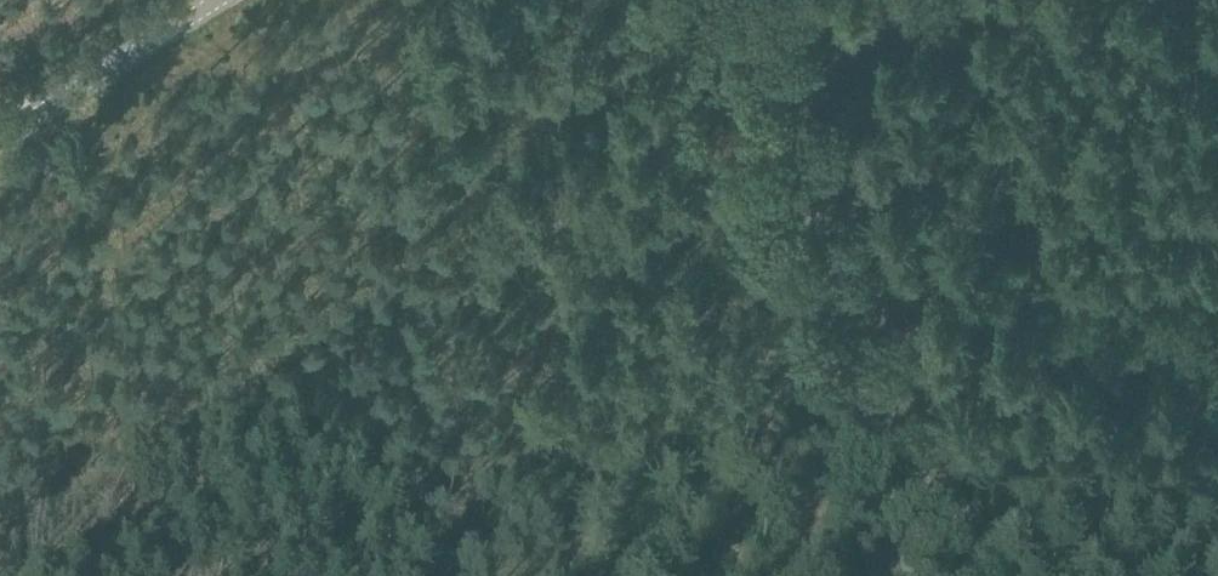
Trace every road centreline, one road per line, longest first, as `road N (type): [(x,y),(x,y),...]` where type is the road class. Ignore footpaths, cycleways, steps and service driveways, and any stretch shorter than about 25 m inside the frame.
road 1 (track): [(922,575),(763,0)]
road 2 (tertiary): [(0,133),(215,0)]

